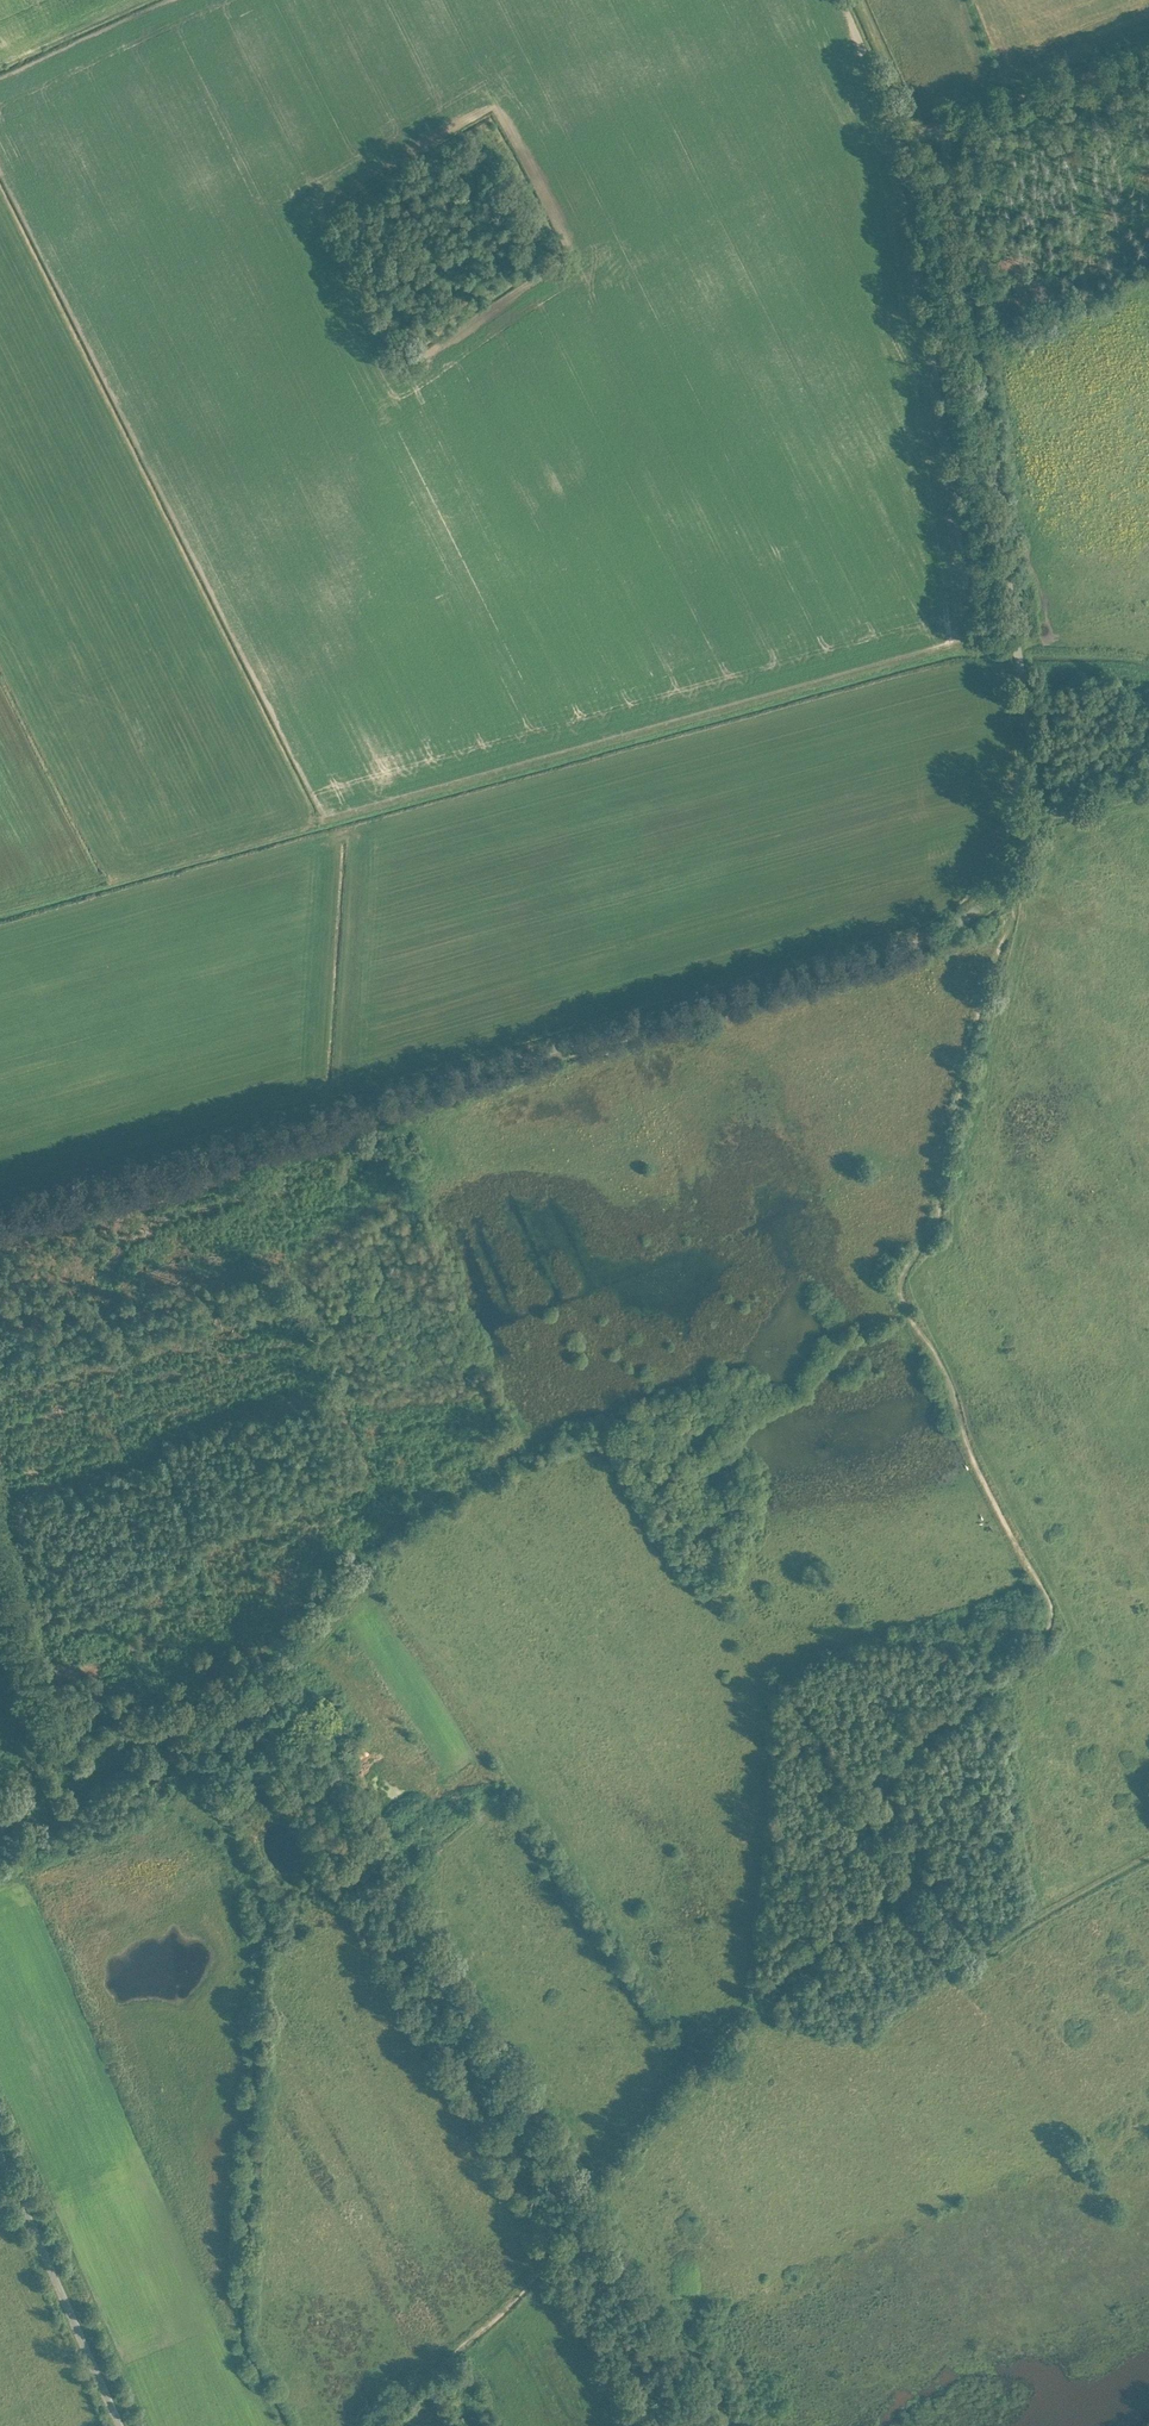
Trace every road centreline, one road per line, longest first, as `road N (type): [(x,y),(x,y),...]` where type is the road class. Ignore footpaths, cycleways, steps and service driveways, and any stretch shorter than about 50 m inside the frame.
road 1 (unclassified): [(0,1211),(926,940),(981,905),(1023,842),(1035,800),(1034,759),(938,127),(1148,54)]
road 2 (unclassified): [(119,2425),(0,2154)]
road 3 (track): [(59,1717),(0,1534)]
road 4 (track): [(938,127),(907,124),(856,0)]

